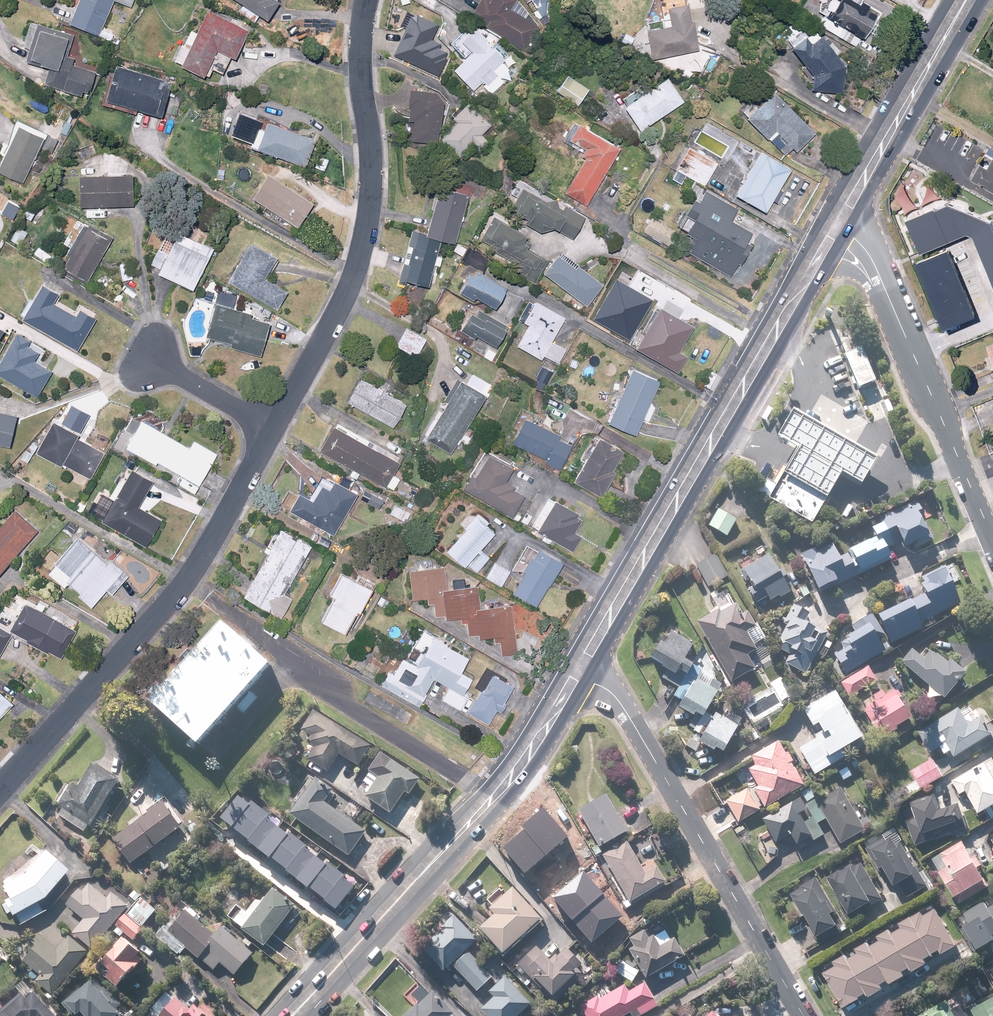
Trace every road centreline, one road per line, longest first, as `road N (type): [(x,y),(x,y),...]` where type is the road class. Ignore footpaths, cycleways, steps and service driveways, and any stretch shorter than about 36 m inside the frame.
road 1 (primary): [(837,223),(576,673)]
road 2 (residential): [(273,430),(182,584),(0,793)]
road 3 (residential): [(367,0),(360,86),(371,157),(368,226),(350,291),(273,430)]
road 4 (primary): [(576,673),(495,797),(288,1015)]
road 5 (residential): [(576,673),(622,707),(803,1015)]
road 6 (unclassified): [(885,289),(992,541)]
road 7 (primary): [(965,0),(837,223)]
road 8 (residential): [(273,430),(153,361)]

